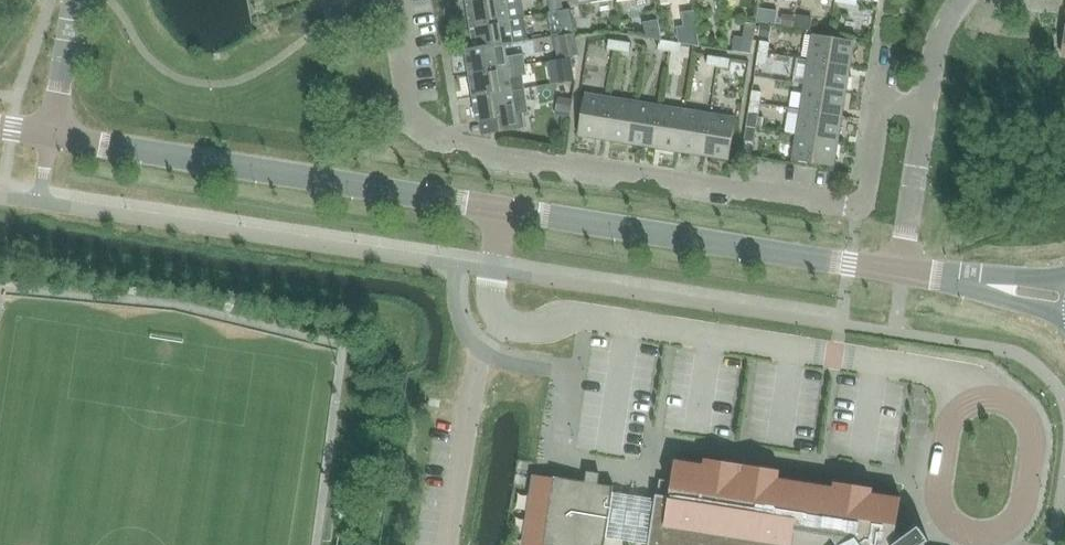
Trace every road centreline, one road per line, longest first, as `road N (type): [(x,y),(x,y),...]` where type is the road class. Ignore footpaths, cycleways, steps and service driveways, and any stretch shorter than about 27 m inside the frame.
road 1 (residential): [(901,272),(50,135)]
road 2 (residential): [(397,0),(408,107),(422,130),(470,150),(856,204),(866,198),(880,100)]
road 3 (residential): [(50,135),(75,0)]

